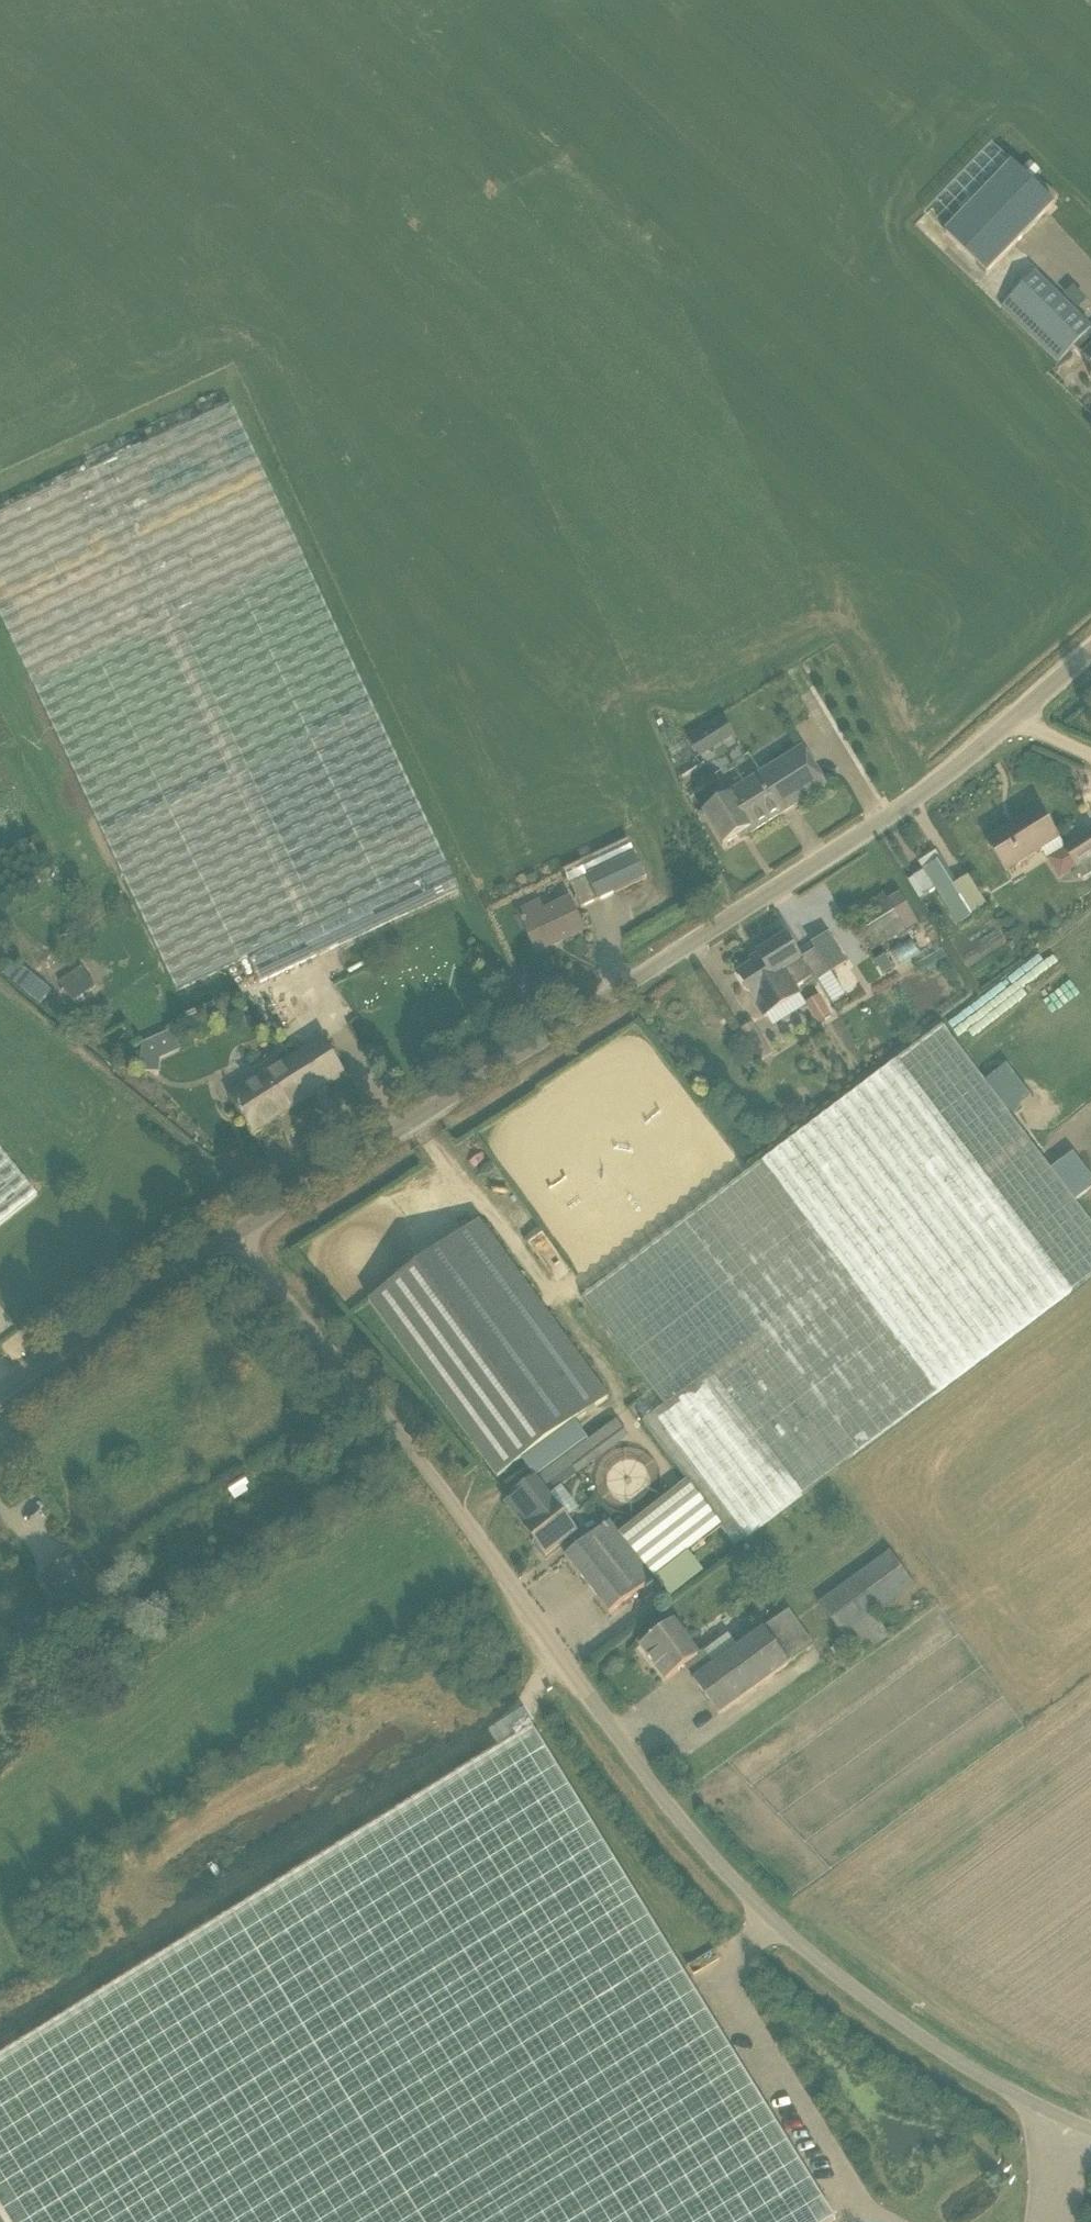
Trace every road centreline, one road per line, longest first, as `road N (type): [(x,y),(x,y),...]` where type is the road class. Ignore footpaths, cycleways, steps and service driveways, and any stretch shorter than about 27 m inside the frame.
road 1 (unclassified): [(1090,2130),(965,2066),(765,1917),(662,1801),(434,1478),(228,1235)]
road 2 (unclassified): [(228,1235),(899,810),(1090,652)]
road 3 (unclassified): [(0,1388),(228,1235)]

